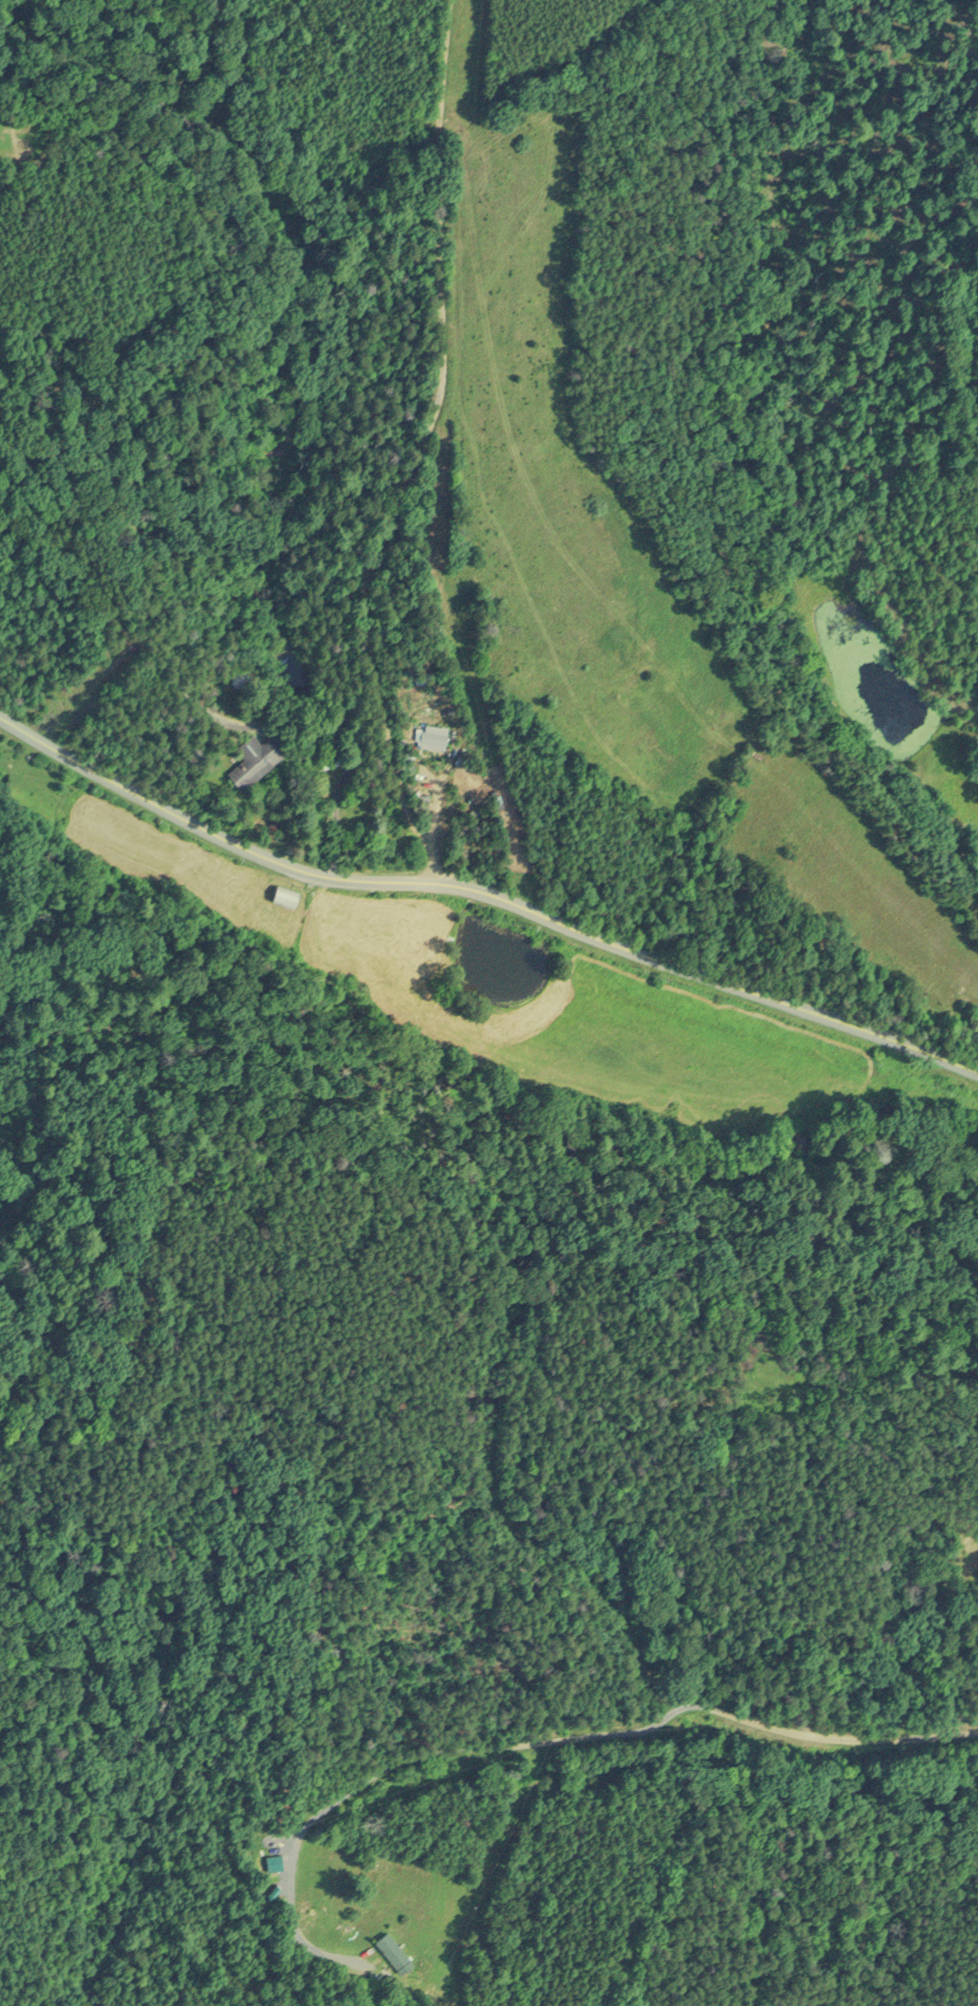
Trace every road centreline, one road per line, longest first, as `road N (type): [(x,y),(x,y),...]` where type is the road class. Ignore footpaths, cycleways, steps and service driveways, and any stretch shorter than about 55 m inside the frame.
road 1 (tertiary): [(977,1079),(494,901),(432,887),(333,882)]
road 2 (tertiary): [(333,882),(223,843),(0,723)]

